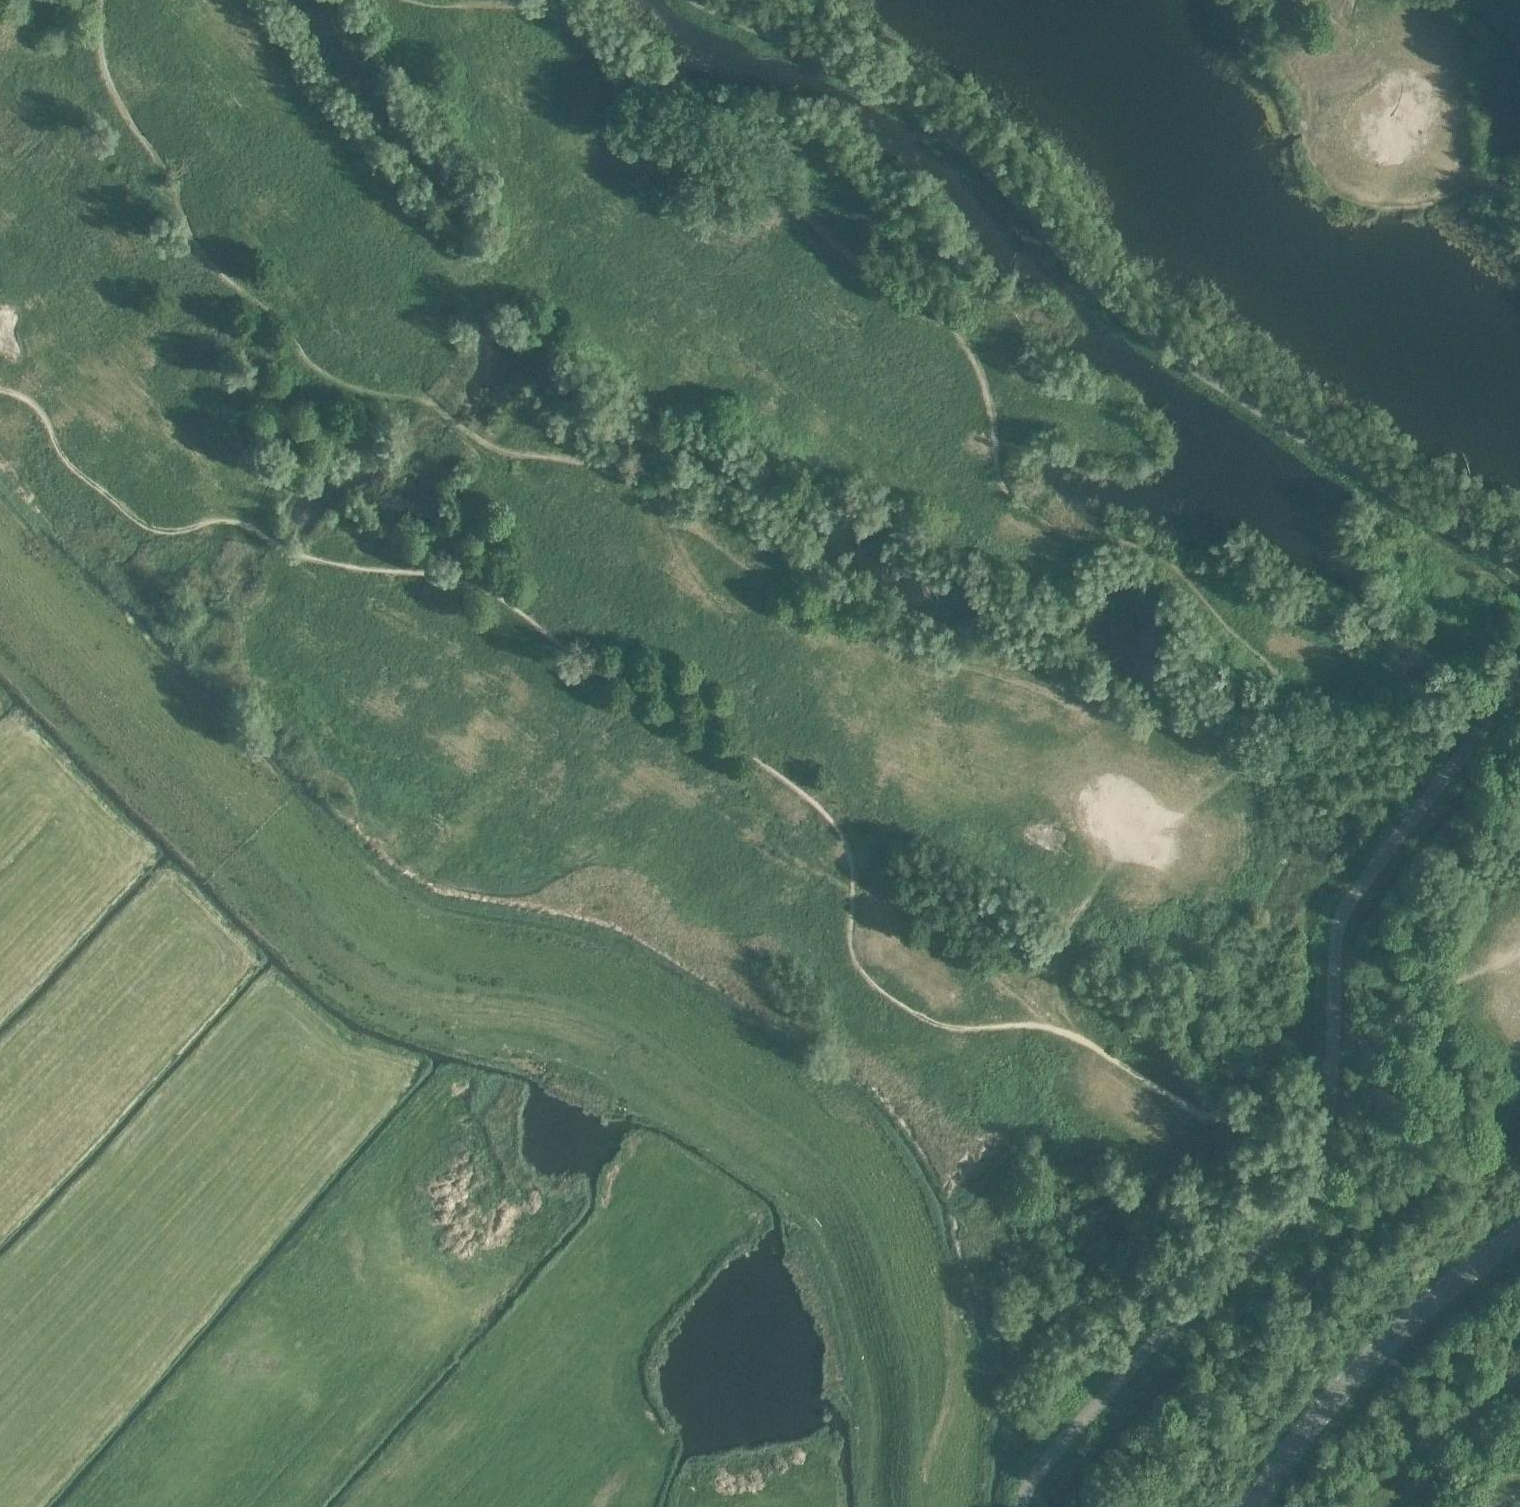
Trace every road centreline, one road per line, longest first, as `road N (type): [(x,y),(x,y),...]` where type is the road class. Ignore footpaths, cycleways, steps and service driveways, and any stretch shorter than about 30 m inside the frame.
road 1 (secondary): [(1241,1506),(1310,1416),(1519,1233)]
road 2 (track): [(870,1506),(866,1403),(811,1225),(783,1181)]

